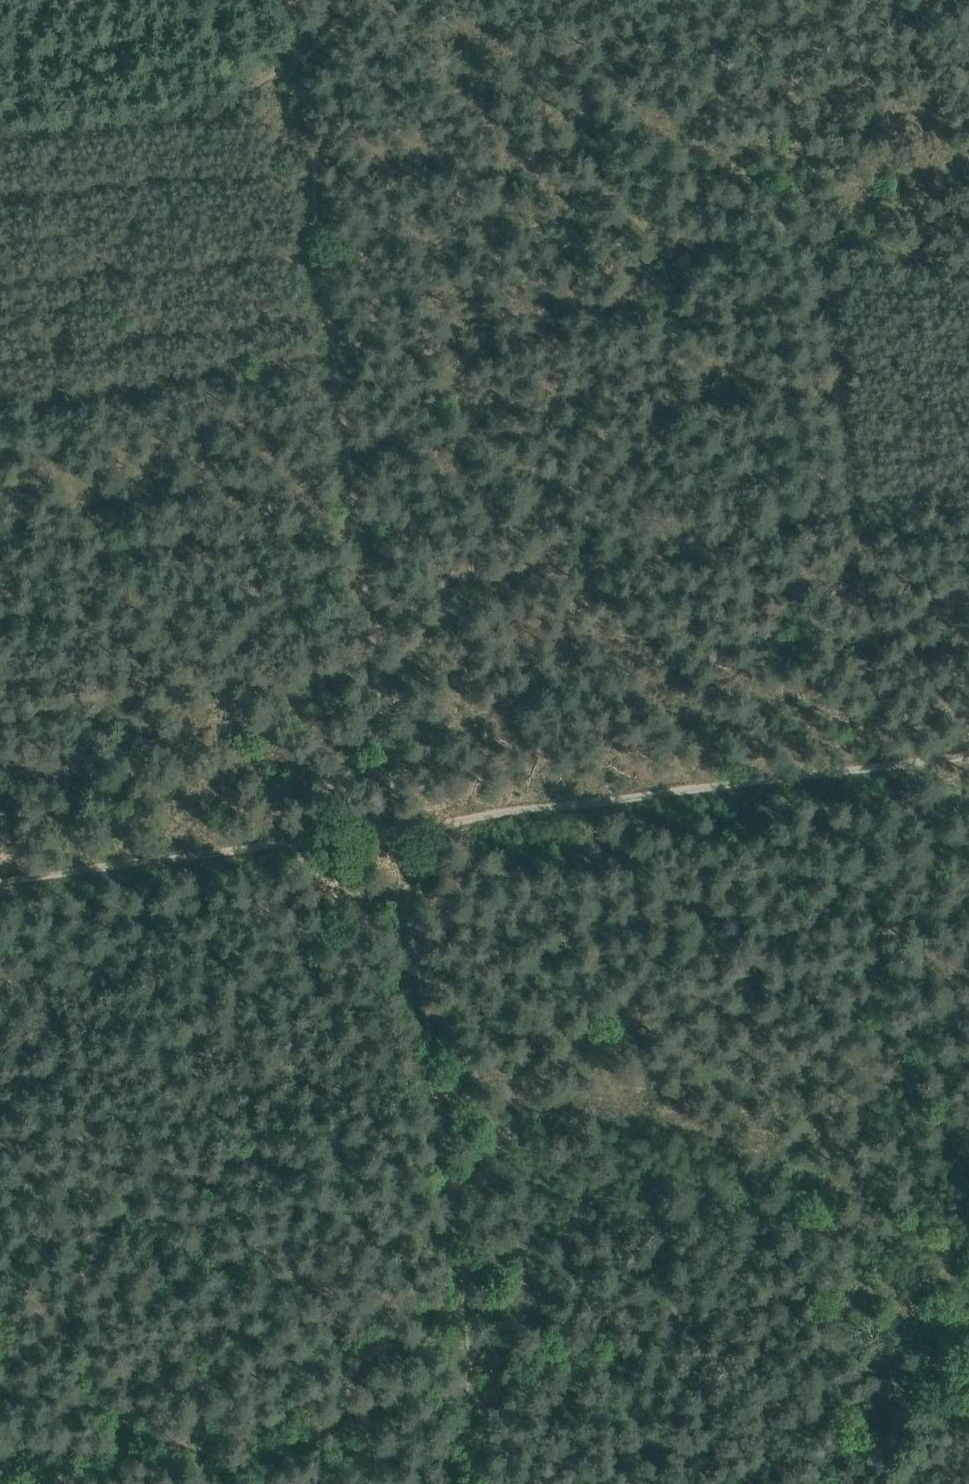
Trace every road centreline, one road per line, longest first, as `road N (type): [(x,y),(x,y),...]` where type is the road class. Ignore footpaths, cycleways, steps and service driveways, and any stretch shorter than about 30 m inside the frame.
road 1 (track): [(968,753),(398,831)]
road 2 (track): [(398,831),(0,883)]

